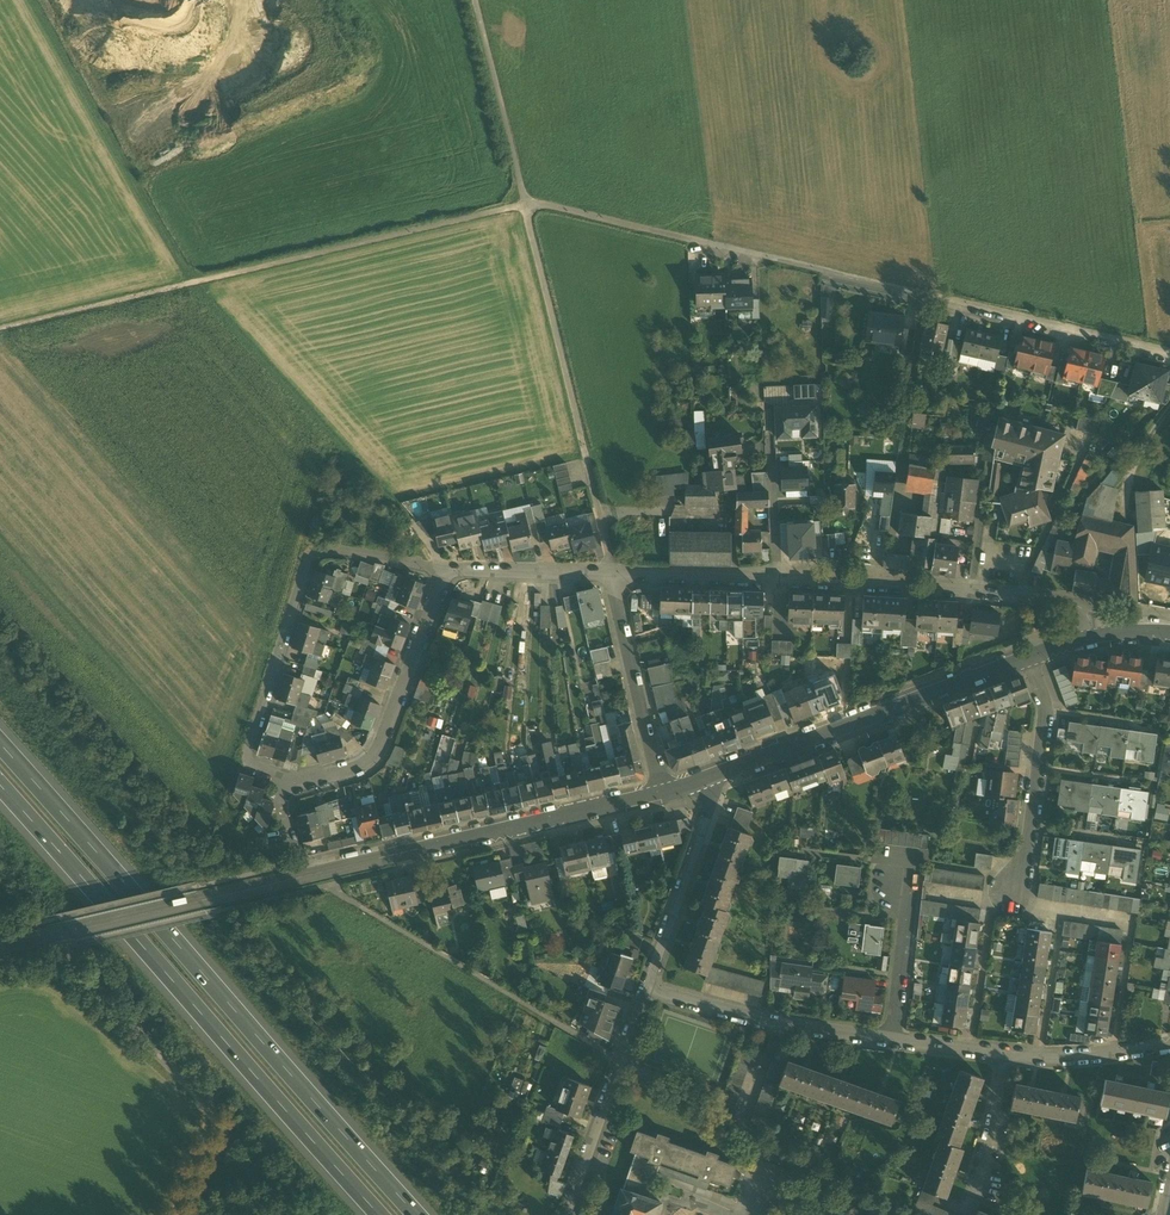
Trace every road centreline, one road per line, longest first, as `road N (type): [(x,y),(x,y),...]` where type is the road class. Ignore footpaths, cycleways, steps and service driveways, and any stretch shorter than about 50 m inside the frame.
road 1 (residential): [(614,573),(530,207),(1169,353)]
road 2 (tertiary): [(664,791),(0,948)]
road 3 (motorway): [(417,1214),(0,742)]
road 4 (motorway): [(0,791),(379,1214)]
road 5 (residential): [(1104,632),(1076,601),(1034,594),(614,573)]
road 6 (residential): [(445,569),(334,550),(307,560),(248,754)]
road 7 (residential): [(248,754),(255,766),(307,780),(362,765),(378,749),(445,569)]
road 8 (track): [(35,0),(196,285)]
road 9 (tertiary): [(1036,653),(733,770)]
road 10 (residential): [(892,1038),(778,1021),(645,987)]
road 11 (residential): [(1036,653),(1047,710),(1031,847),(1014,889)]
road 12 (residential): [(645,987),(568,1214)]
road 13 (residential): [(733,770),(645,987)]
road 14 (residential): [(664,791),(614,573)]
road 15 (residential): [(892,1038),(912,863)]
road 16 (residential): [(614,573),(445,569)]
road 17 (residential): [(1169,1044),(1092,1056),(1005,1056)]
road 18 (residential): [(1005,1056),(974,1203)]
road 19 (track): [(763,260),(767,395)]

